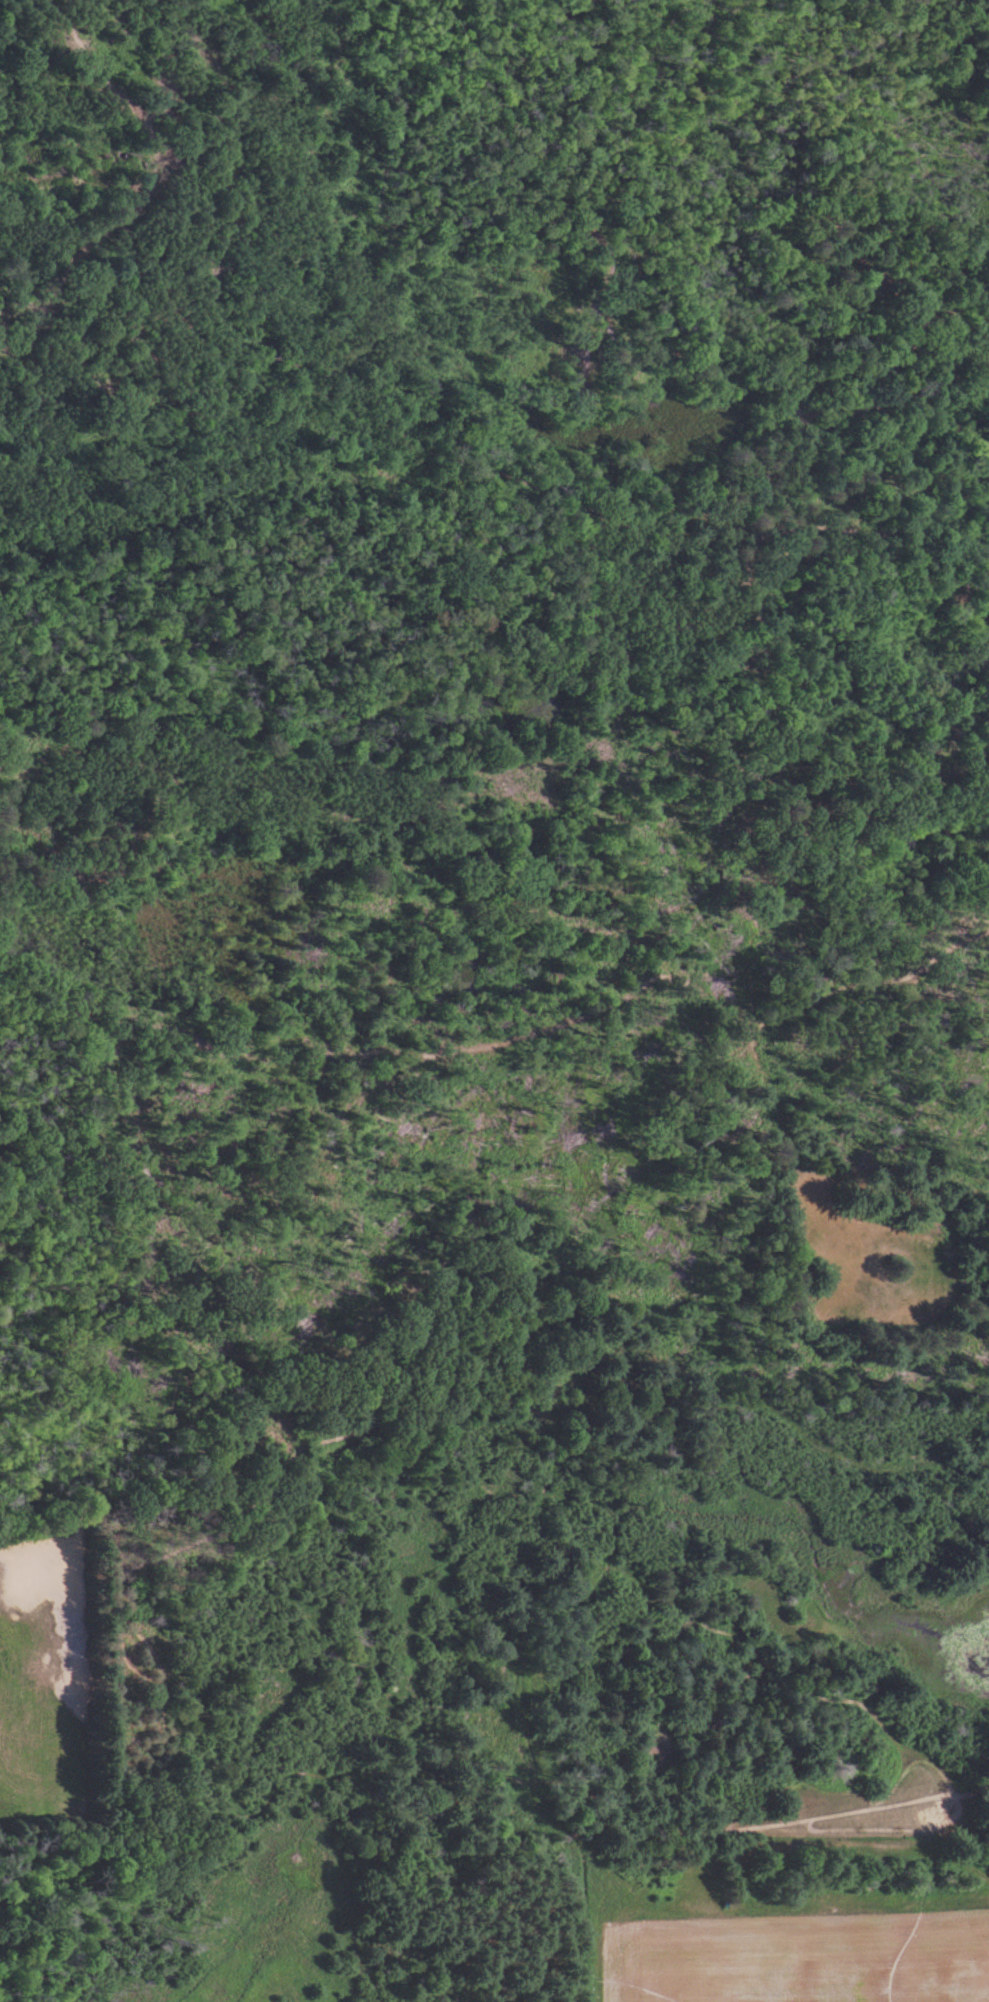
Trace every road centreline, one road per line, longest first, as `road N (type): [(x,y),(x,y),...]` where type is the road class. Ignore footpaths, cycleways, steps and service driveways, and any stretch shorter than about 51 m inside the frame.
road 1 (track): [(59,0),(160,138),(161,172),(98,234),(32,342),(0,343)]

